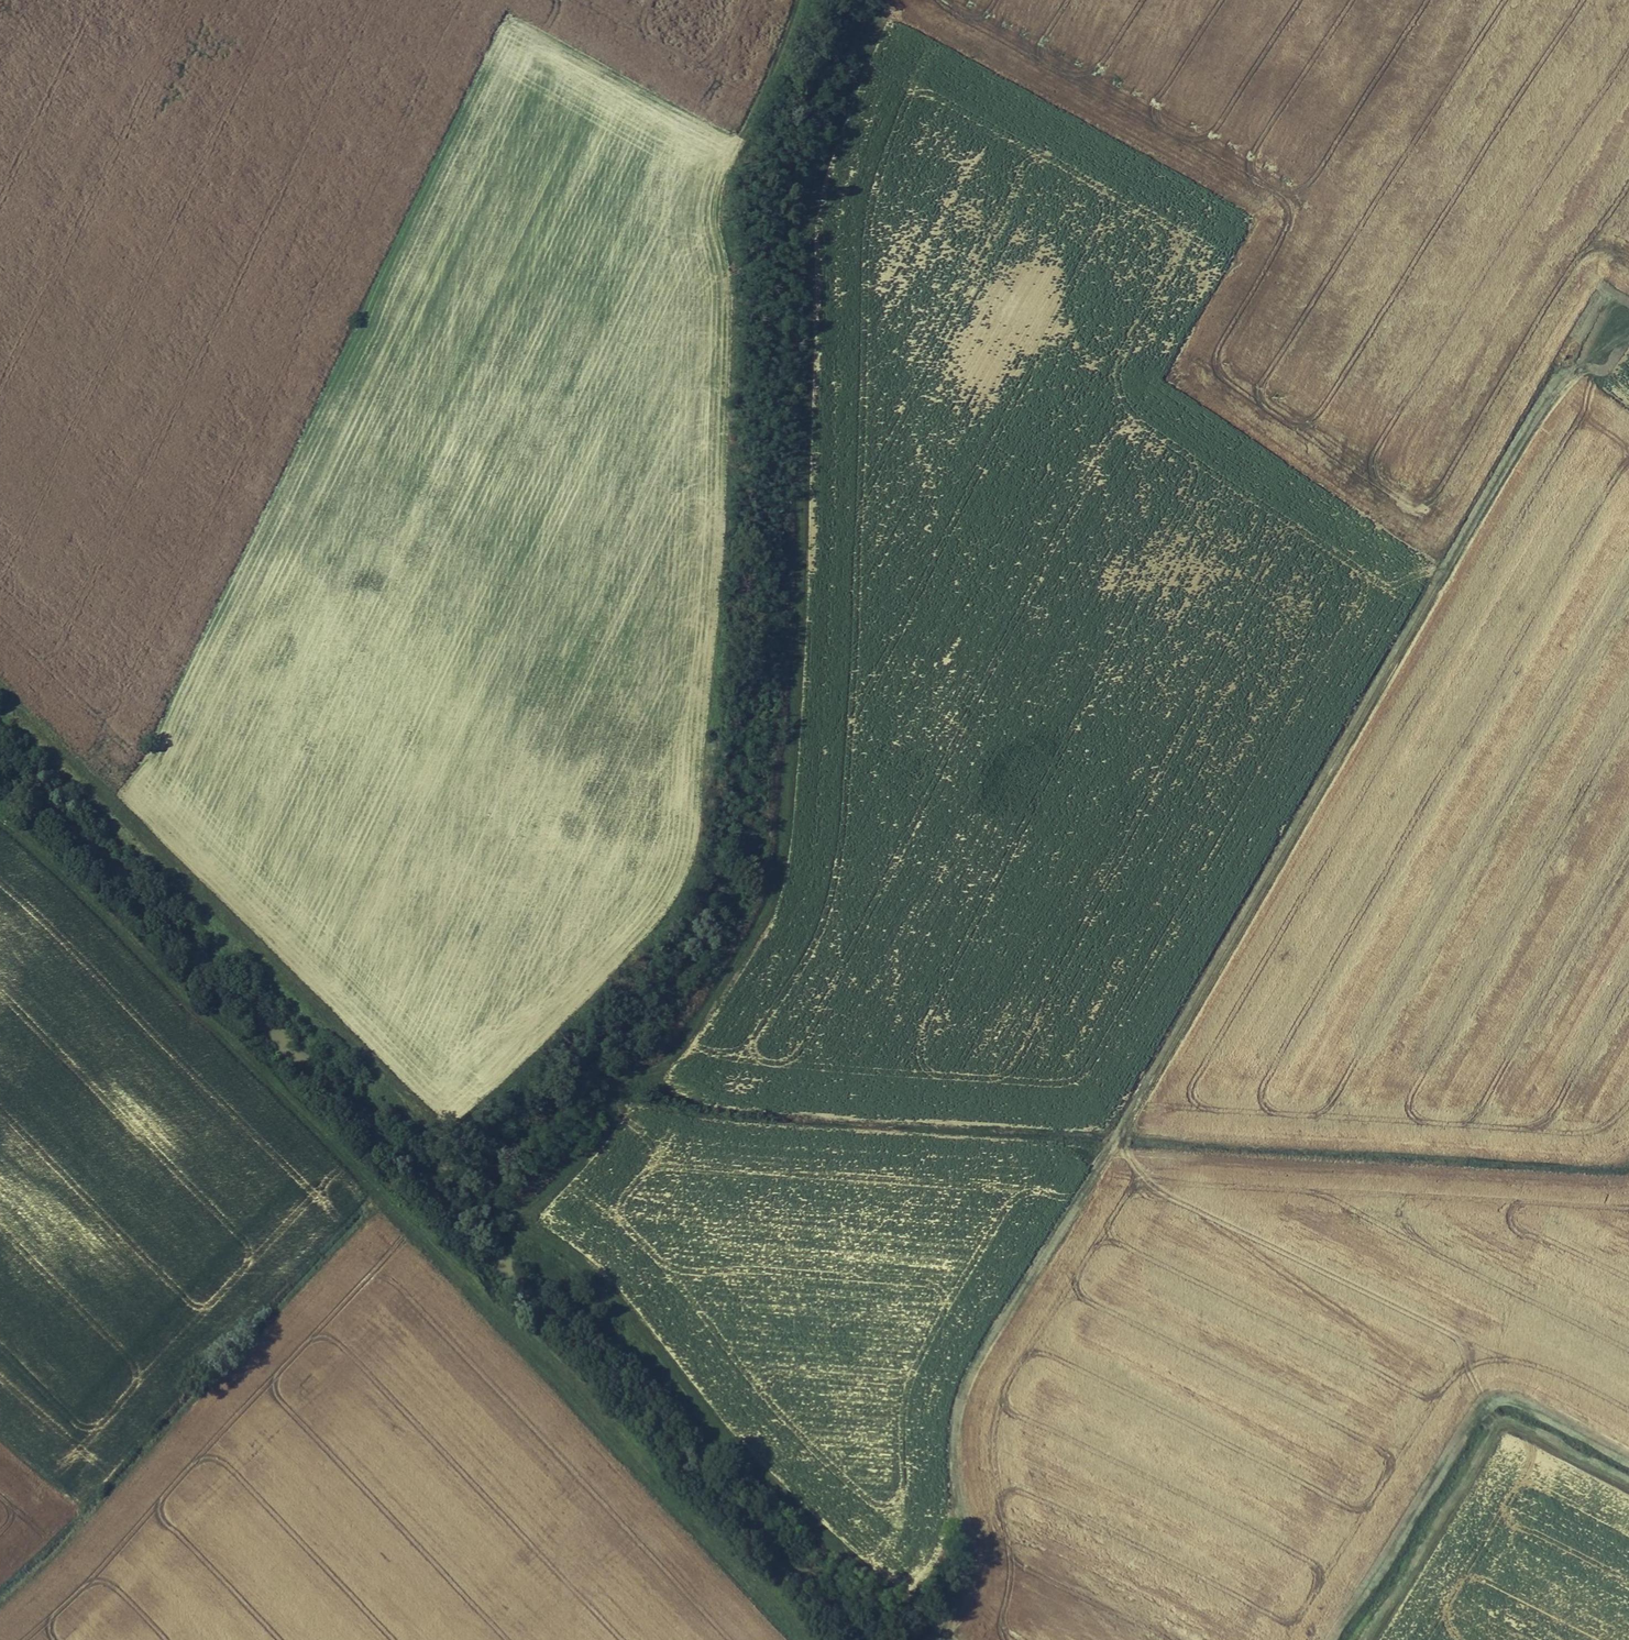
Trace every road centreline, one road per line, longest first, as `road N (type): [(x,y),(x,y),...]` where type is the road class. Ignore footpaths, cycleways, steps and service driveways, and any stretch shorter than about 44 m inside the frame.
road 1 (track): [(1628,346),(1561,384),(1540,409),(1108,1144)]
road 2 (track): [(1628,1492),(1519,1432)]

